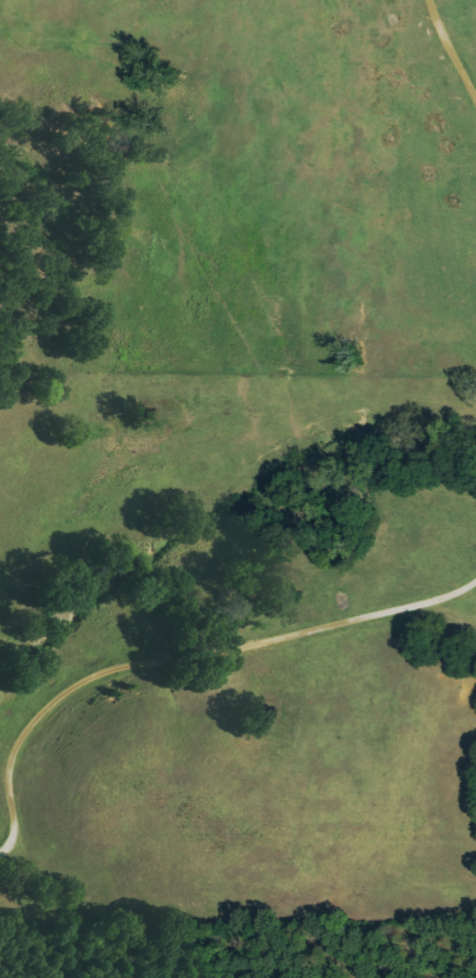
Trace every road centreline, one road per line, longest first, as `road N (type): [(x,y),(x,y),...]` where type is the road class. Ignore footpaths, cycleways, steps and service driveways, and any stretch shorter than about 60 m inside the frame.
road 1 (track): [(0,852),(16,823),(10,769),(19,741),(53,701),(103,672),(240,649),(451,595),(475,579)]

